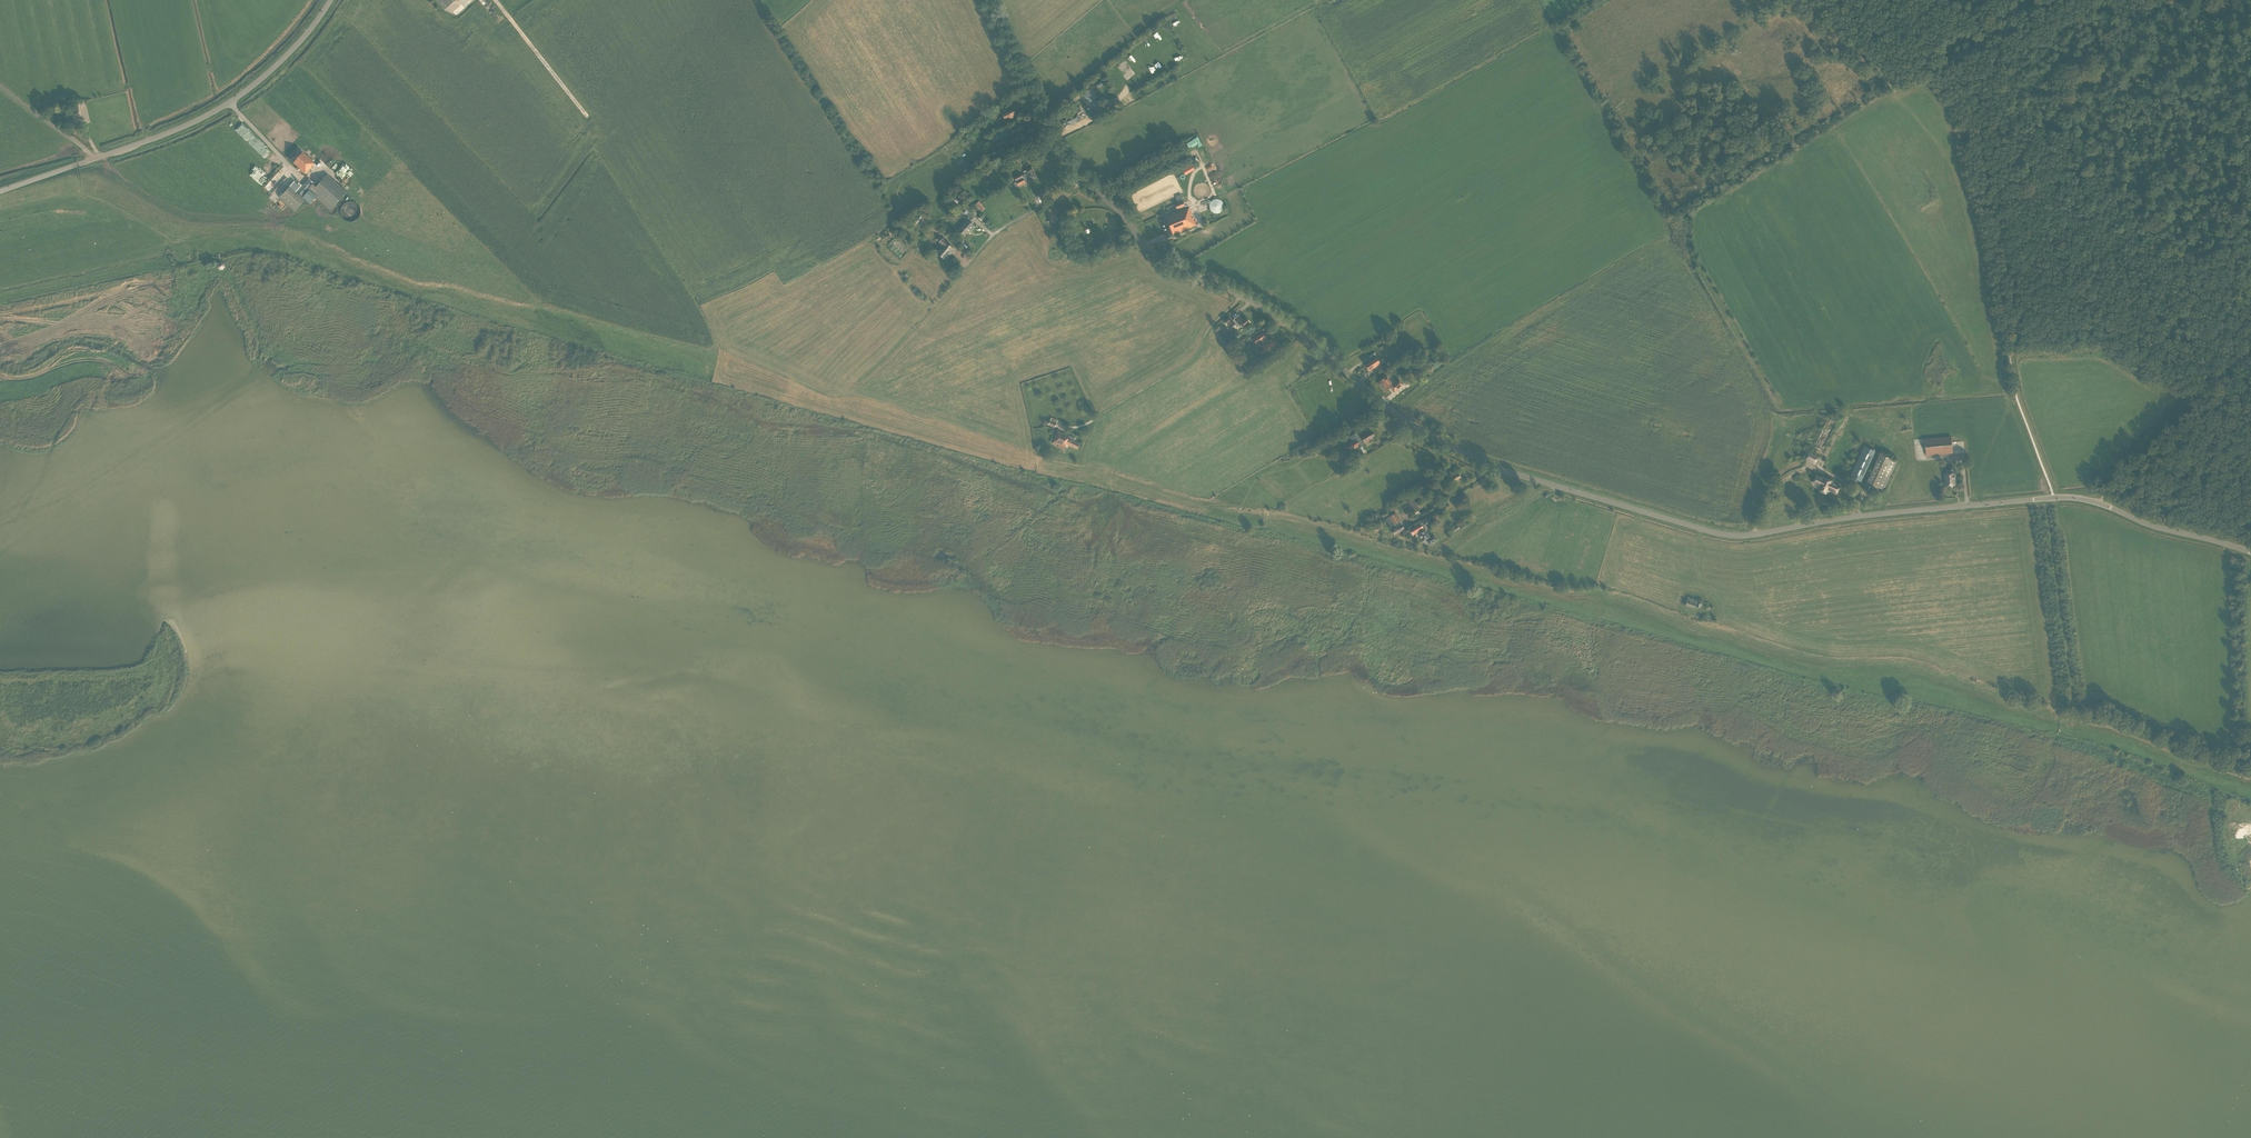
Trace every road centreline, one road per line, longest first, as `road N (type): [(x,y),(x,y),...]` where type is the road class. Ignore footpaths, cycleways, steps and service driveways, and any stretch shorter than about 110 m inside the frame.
road 1 (tertiary): [(2250,553),(2065,497),(1726,534),(1513,473),(1413,424),(1280,319),(1166,263),(1081,180)]
road 2 (track): [(2057,723),(2080,721),(2087,691),(2066,526),(2019,390),(2020,318),(1990,196),(1979,101),(1946,65)]
road 3 (tertiary): [(94,159),(238,97),(296,46),(331,0)]
road 4 (tertiary): [(1081,180),(1049,140),(985,0)]
road 5 (track): [(1946,65),(1889,79),(1842,38),(1825,0)]
road 6 (residential): [(973,258),(999,231),(1081,180)]

